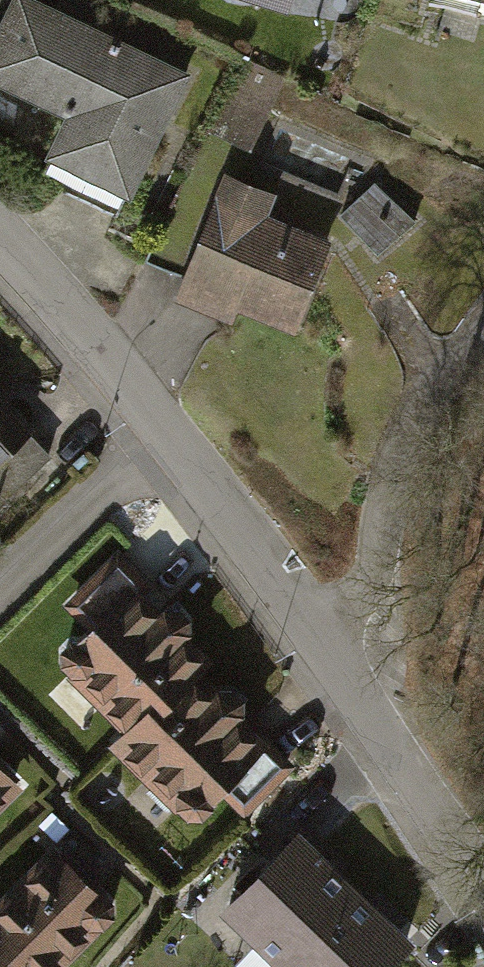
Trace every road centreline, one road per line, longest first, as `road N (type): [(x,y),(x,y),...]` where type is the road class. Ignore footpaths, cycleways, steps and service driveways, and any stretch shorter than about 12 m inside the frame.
road 1 (residential): [(483,329),(406,436),(389,479),(375,577),(319,636)]
road 2 (unclassified): [(319,636),(483,891)]
road 3 (unclassified): [(165,429),(319,636)]
road 4 (unclassified): [(0,238),(165,429)]
road 5 (residential): [(165,429),(0,593)]

